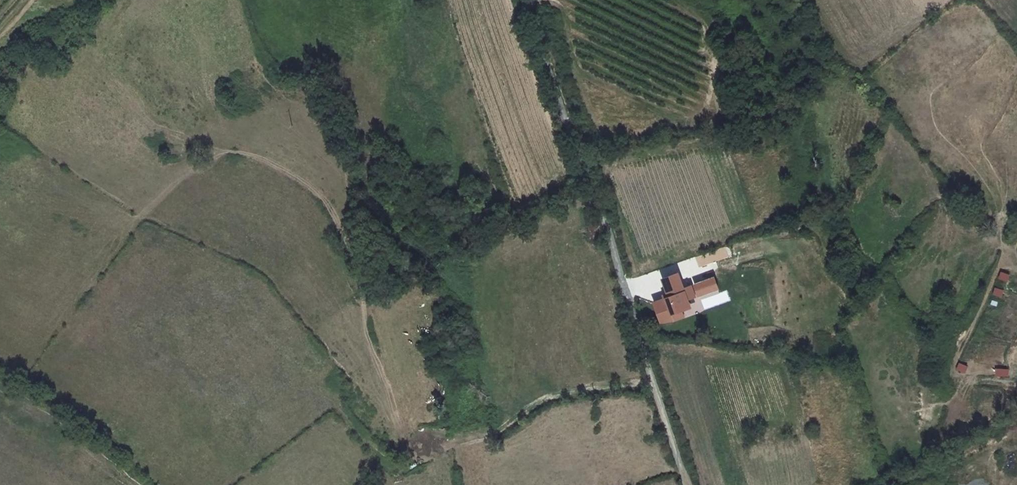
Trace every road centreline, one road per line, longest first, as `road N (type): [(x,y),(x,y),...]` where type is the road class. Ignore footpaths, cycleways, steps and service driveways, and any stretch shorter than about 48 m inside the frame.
road 1 (unclassified): [(684,484),(521,0)]

